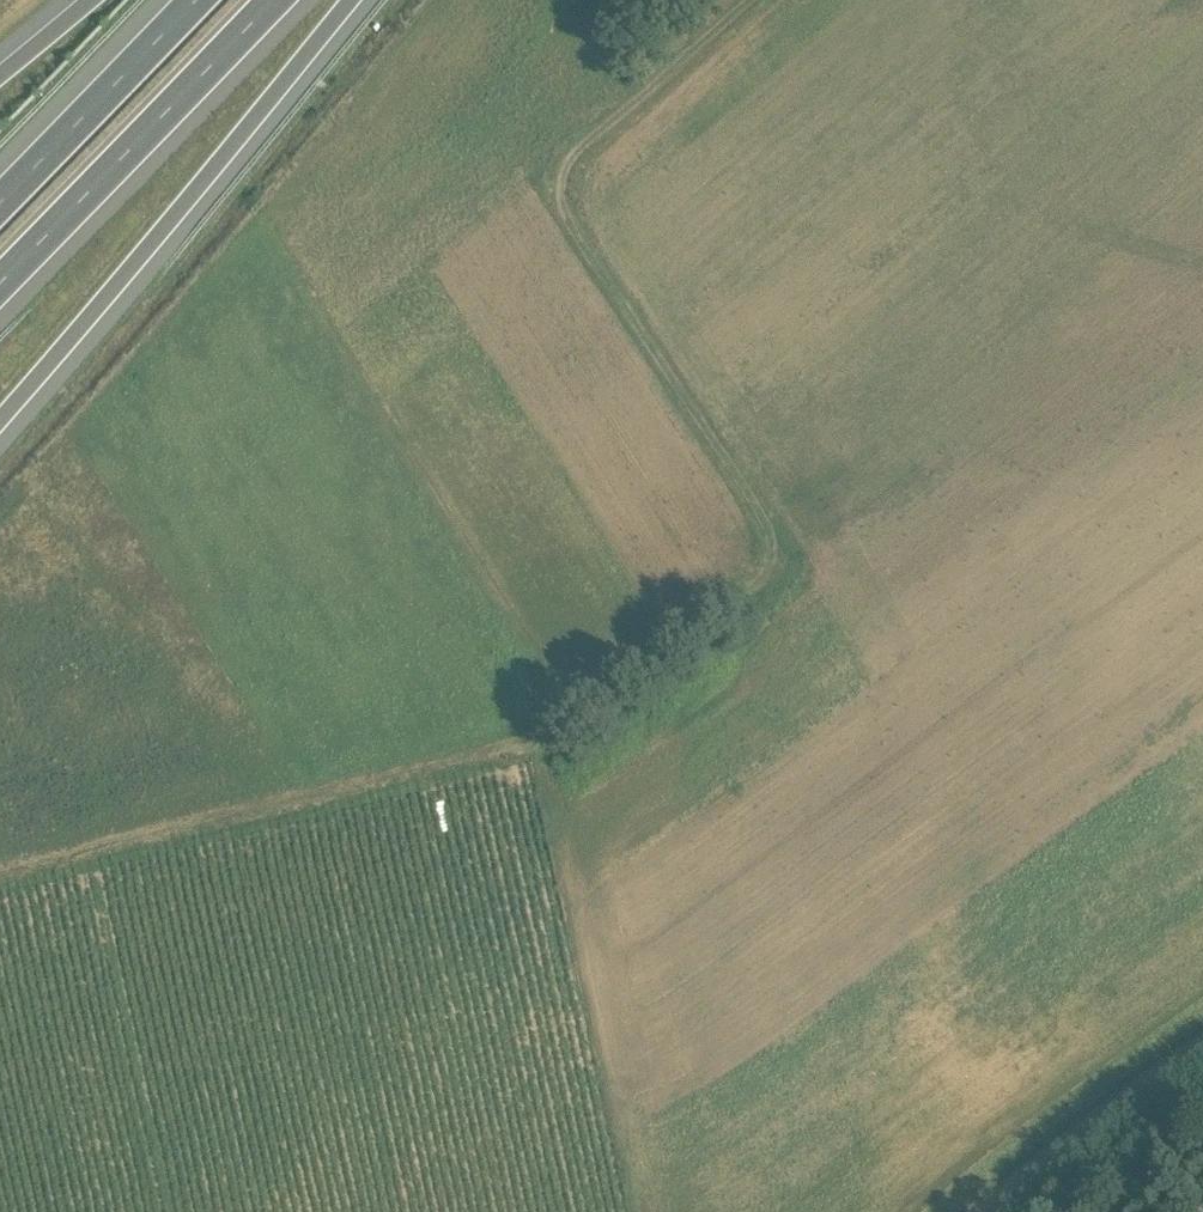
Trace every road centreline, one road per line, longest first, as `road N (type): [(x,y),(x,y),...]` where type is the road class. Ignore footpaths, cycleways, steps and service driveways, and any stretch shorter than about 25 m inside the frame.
road 1 (track): [(759,0),(566,174),(559,194),(777,551),(773,568),(592,716)]
road 2 (motorway): [(0,419),(351,0)]
road 3 (motorway): [(0,287),(275,0)]
road 4 (motorway): [(192,0),(0,201)]
road 5 (track): [(1202,1076),(1015,1211)]

